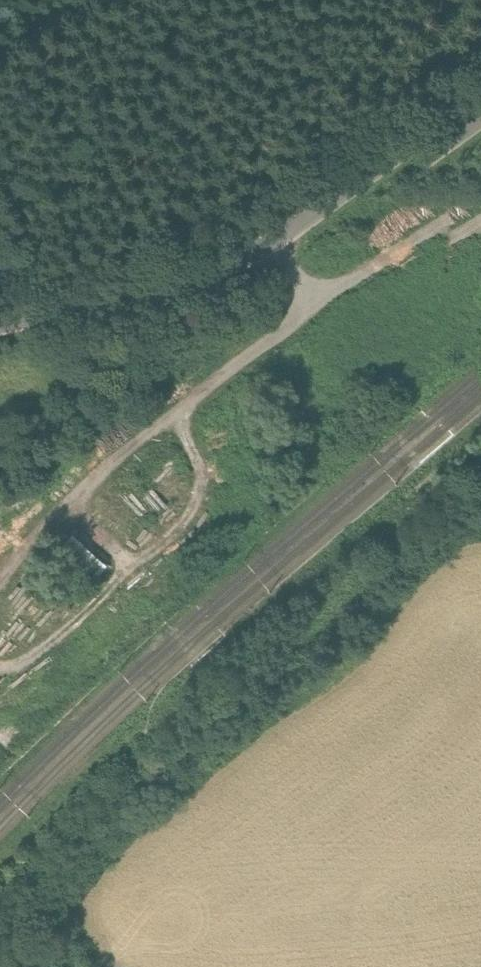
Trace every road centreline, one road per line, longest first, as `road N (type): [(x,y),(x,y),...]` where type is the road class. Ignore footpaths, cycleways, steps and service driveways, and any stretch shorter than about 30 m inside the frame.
road 1 (unclassified): [(480,113),(259,268),(201,293),(0,340)]
road 2 (track): [(293,248),(332,313),(130,472),(0,606)]
road 3 (track): [(0,680),(9,691),(38,676),(204,530),(217,487),(192,422)]
road 4 (track): [(332,313),(480,219)]

